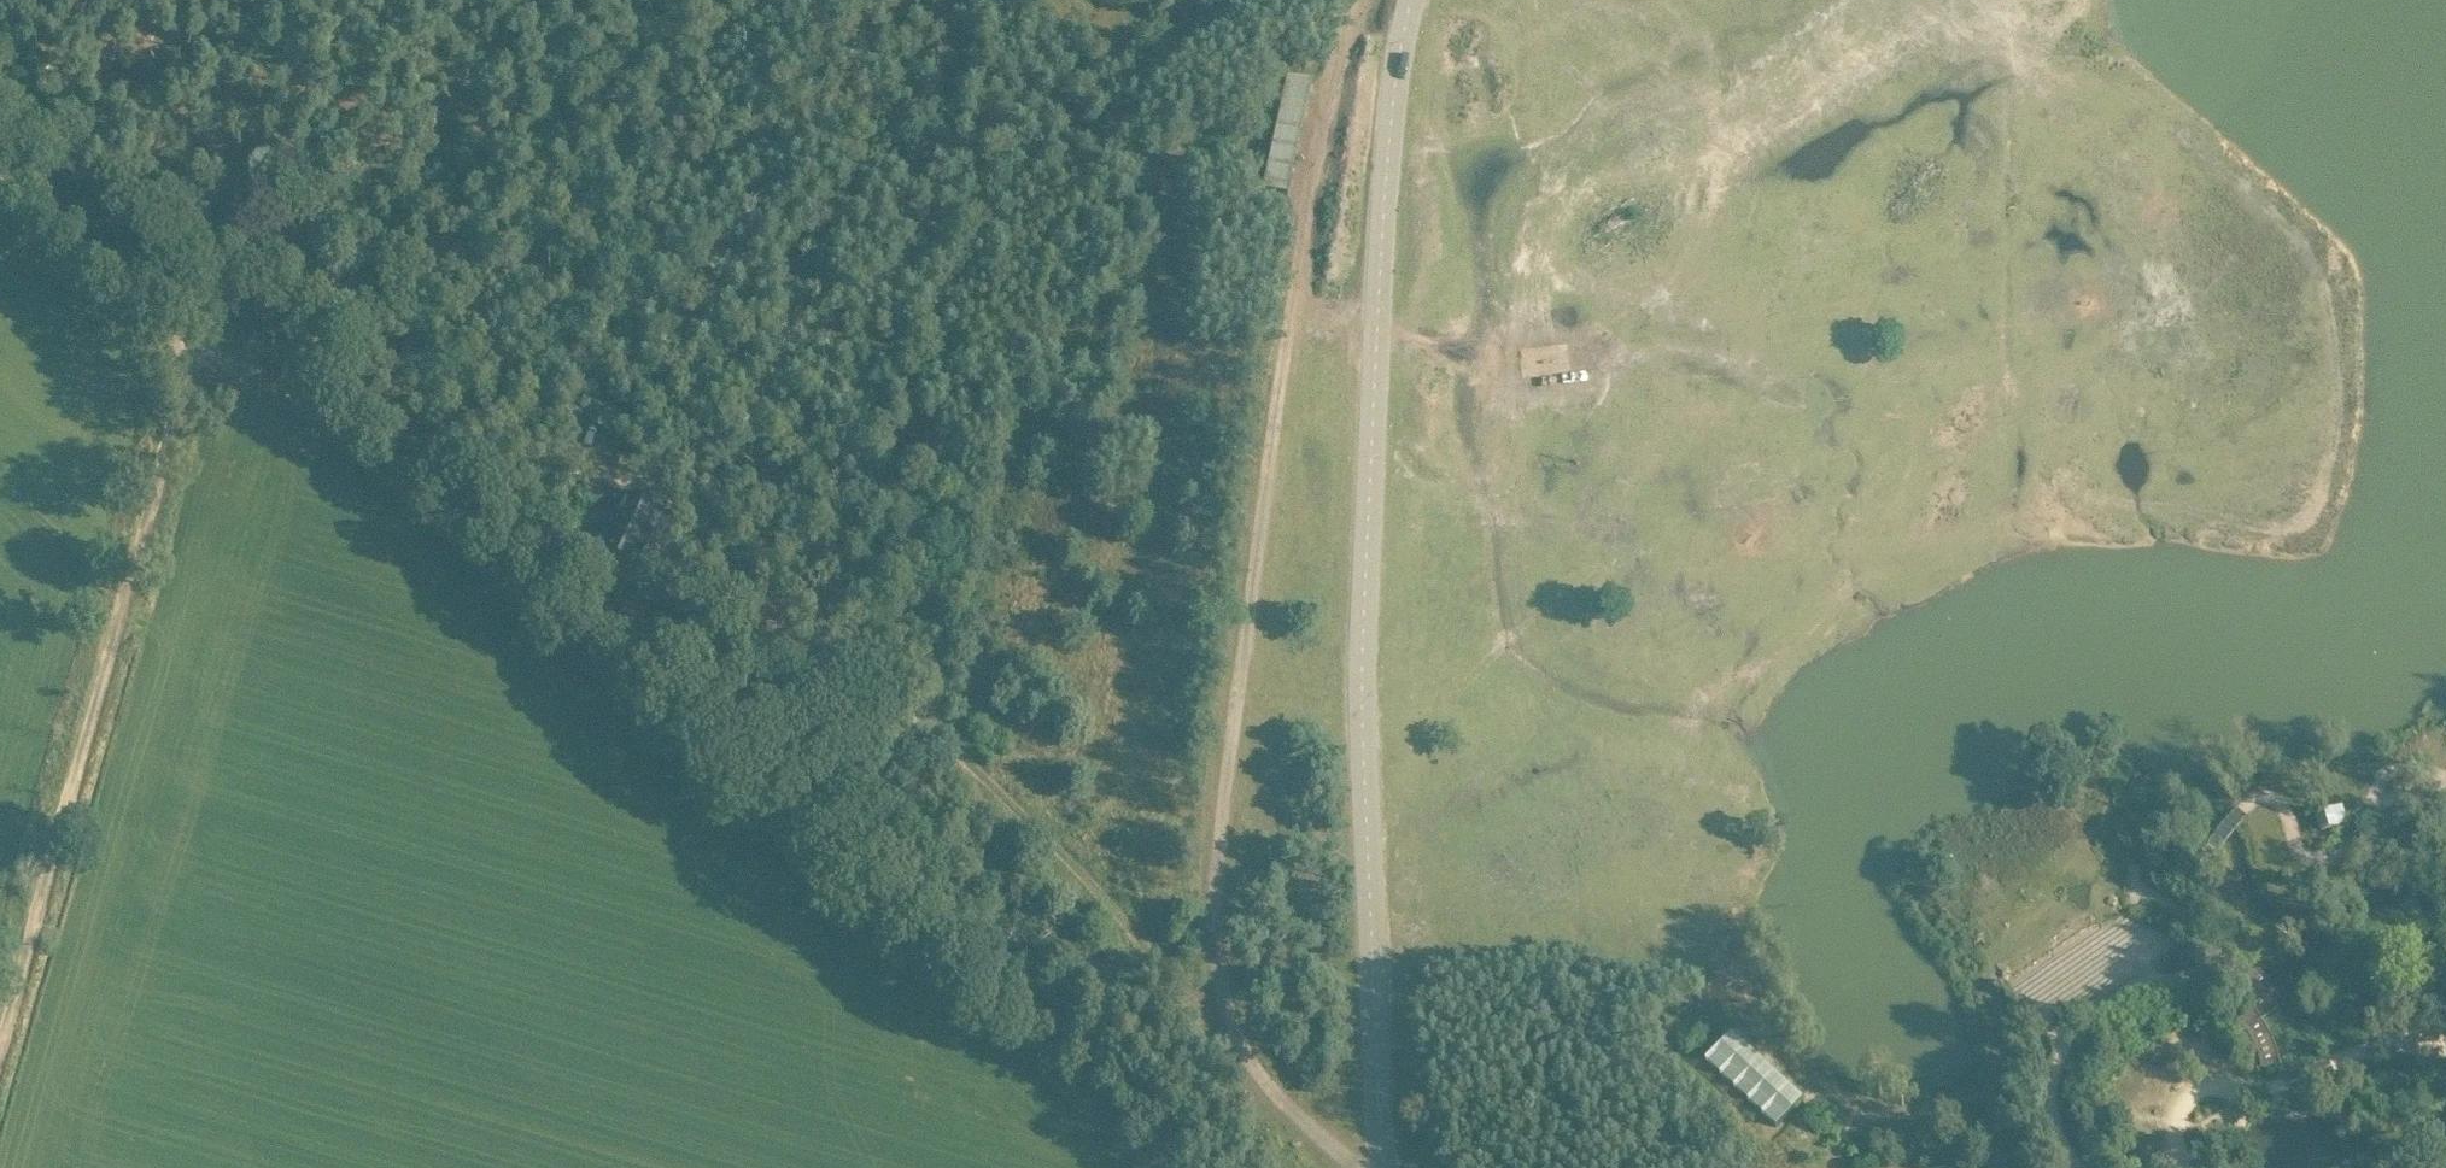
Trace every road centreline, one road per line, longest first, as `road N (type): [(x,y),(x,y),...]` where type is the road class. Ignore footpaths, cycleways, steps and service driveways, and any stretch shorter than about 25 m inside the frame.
road 1 (track): [(1356,1167),(1243,1052),(1216,950),(1217,866),(1276,408),(1315,154),(1357,2)]
road 2 (track): [(0,174),(179,335),(189,367),(0,1048)]

